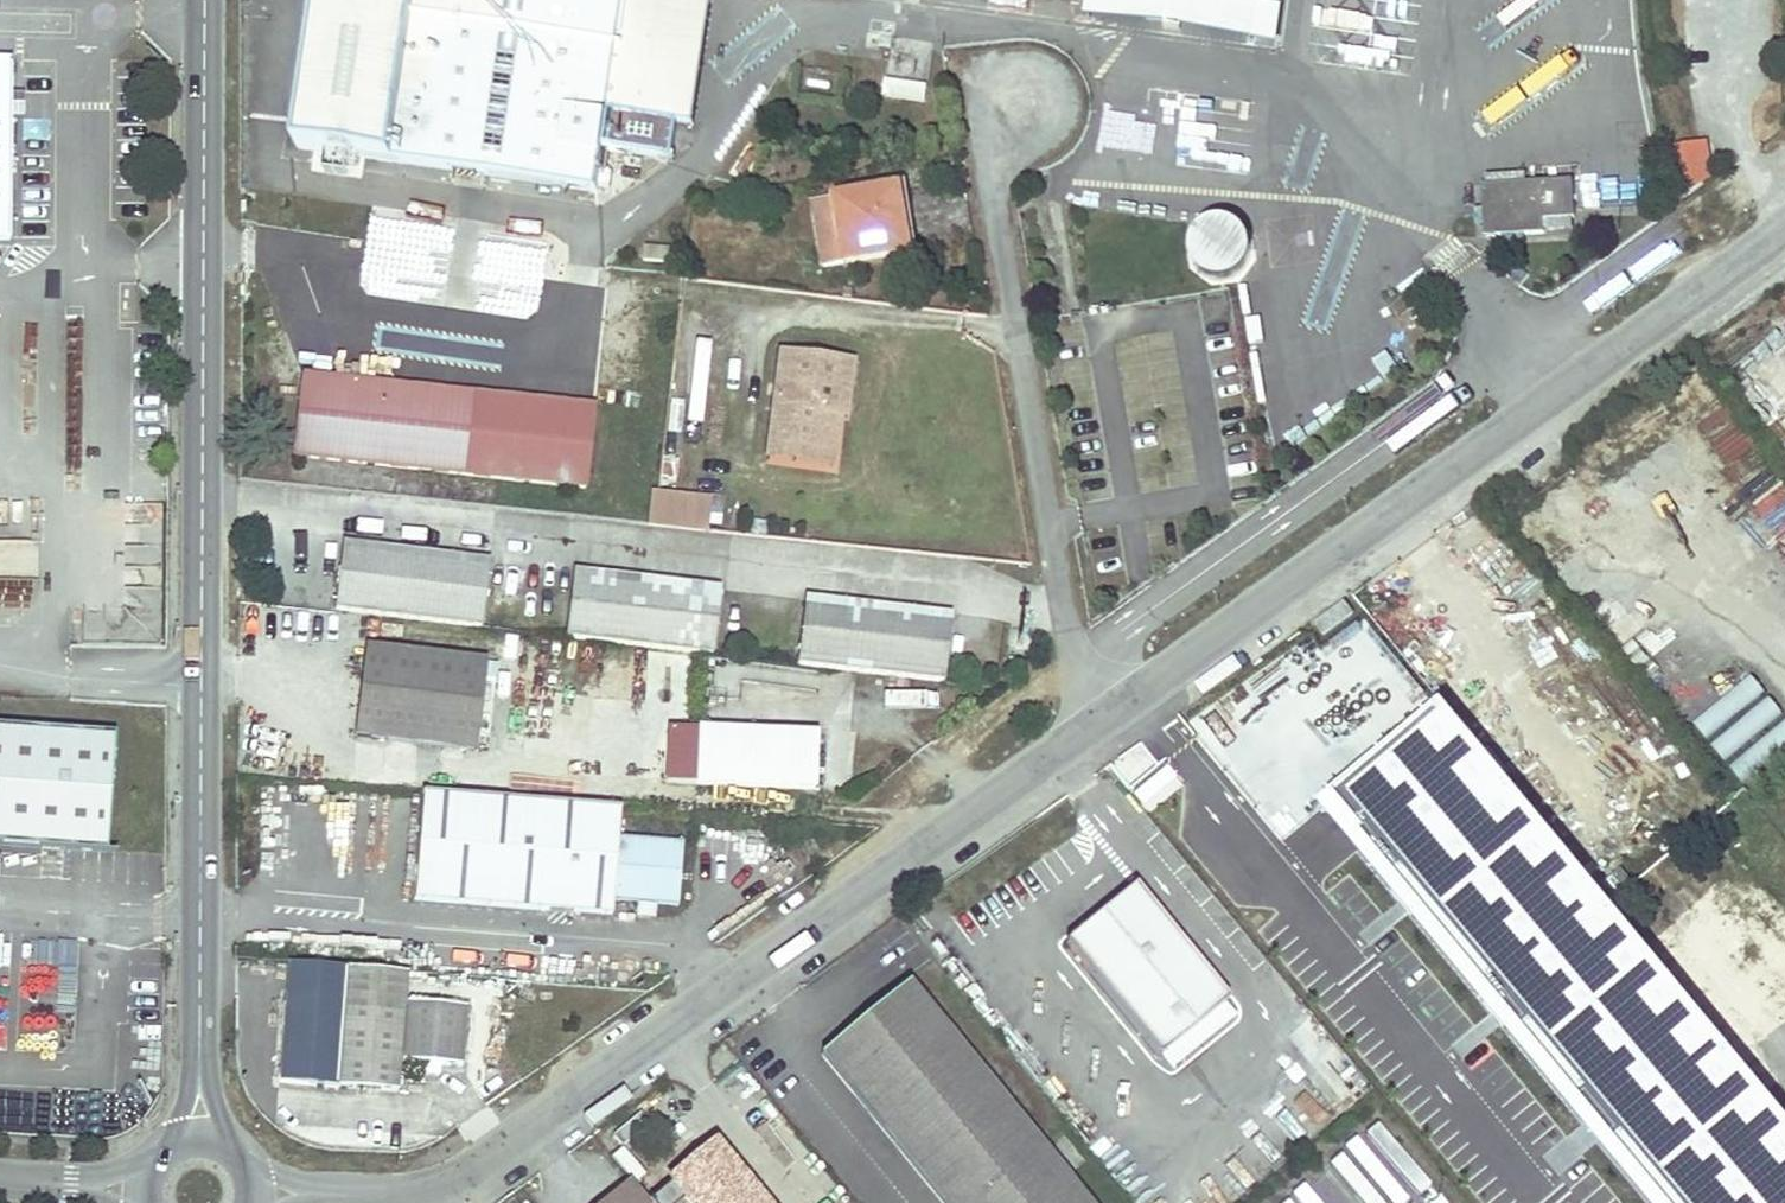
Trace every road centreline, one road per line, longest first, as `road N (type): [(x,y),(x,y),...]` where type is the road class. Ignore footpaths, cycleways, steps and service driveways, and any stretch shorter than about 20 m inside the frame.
road 1 (unclassified): [(337,1194),(414,1194),(476,1169),(1784,218)]
road 2 (unclassified): [(201,1046),(205,0)]
road 3 (unclassified): [(156,1163),(0,1179)]

